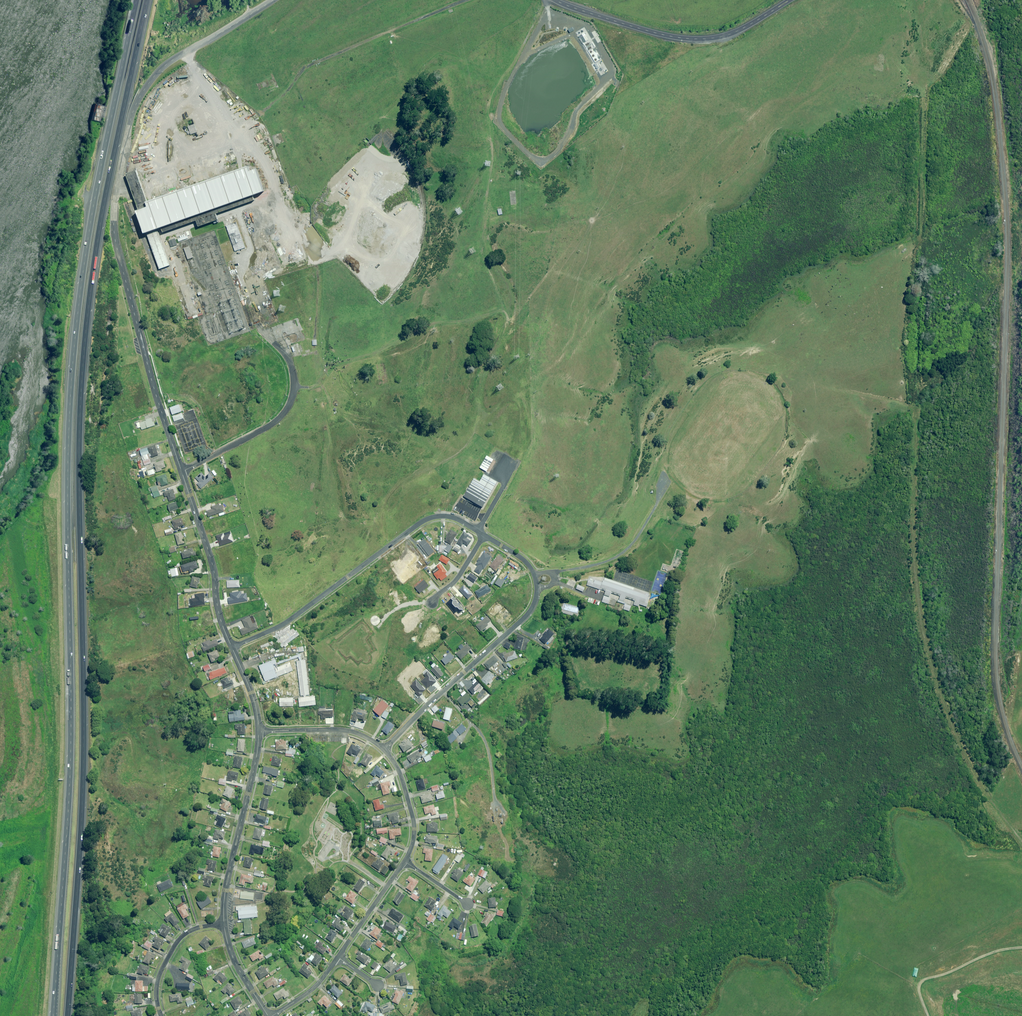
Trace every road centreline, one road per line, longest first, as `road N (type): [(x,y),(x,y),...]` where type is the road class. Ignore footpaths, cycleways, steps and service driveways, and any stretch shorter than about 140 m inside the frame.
road 1 (trunk): [(53,1015),(70,771),(70,372),(89,217),(136,0)]
road 2 (trunk): [(147,0),(103,204),(82,367),(80,757),(66,1015)]
road 3 (track): [(567,570),(622,552),(668,486),(702,500),(776,498),(801,456),(793,417),(809,387),(906,403),(917,418),(915,556),(927,650),(972,767),(1021,841)]
road 4 (residential): [(181,471),(119,252),(117,192),(136,105),(155,75),(273,0)]
road 5 (residential): [(483,535),(528,563),(534,602),(384,749)]
road 6 (residential): [(232,648),(287,621),(424,521),(449,517),(483,535)]
road 7 (unclassified): [(555,0),(695,39),(729,34),(789,0)]
road 8 (unclassified): [(266,335),(290,363),(294,395),(286,410),(268,427),(181,471)]
road 9 (residential): [(224,924),(258,731)]
road 10 (residential): [(232,648),(181,471)]
road 11 (track): [(444,690),(487,746),(506,844)]
road 12 (track): [(1021,946),(918,976),(914,990),(927,1015)]
road 13 (residential): [(384,749),(349,730),(258,731)]
road 14 (residential): [(224,924),(191,930),(175,944),(157,984),(161,1015)]
road 15 (residential): [(404,861),(414,829),(401,778),(384,749)]

